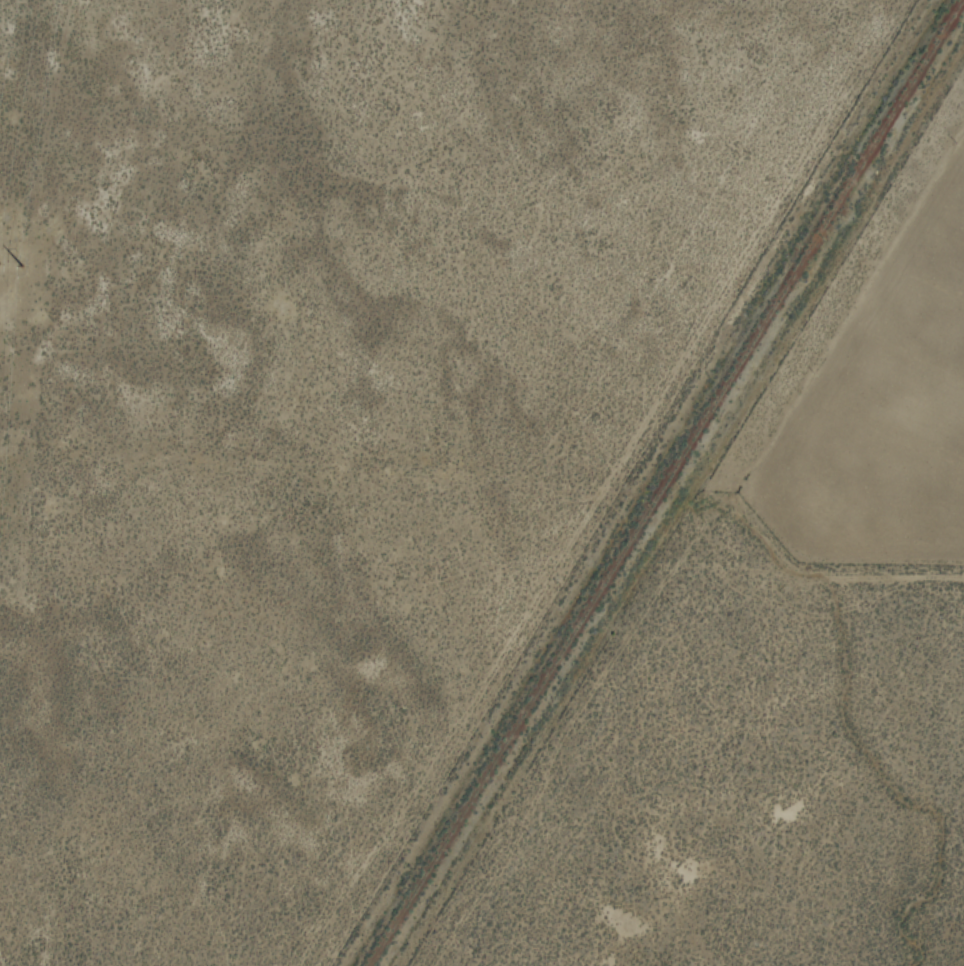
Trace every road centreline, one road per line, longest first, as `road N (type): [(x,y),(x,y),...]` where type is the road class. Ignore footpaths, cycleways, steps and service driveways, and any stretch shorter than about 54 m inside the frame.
road 1 (track): [(401,965),(963,57)]

